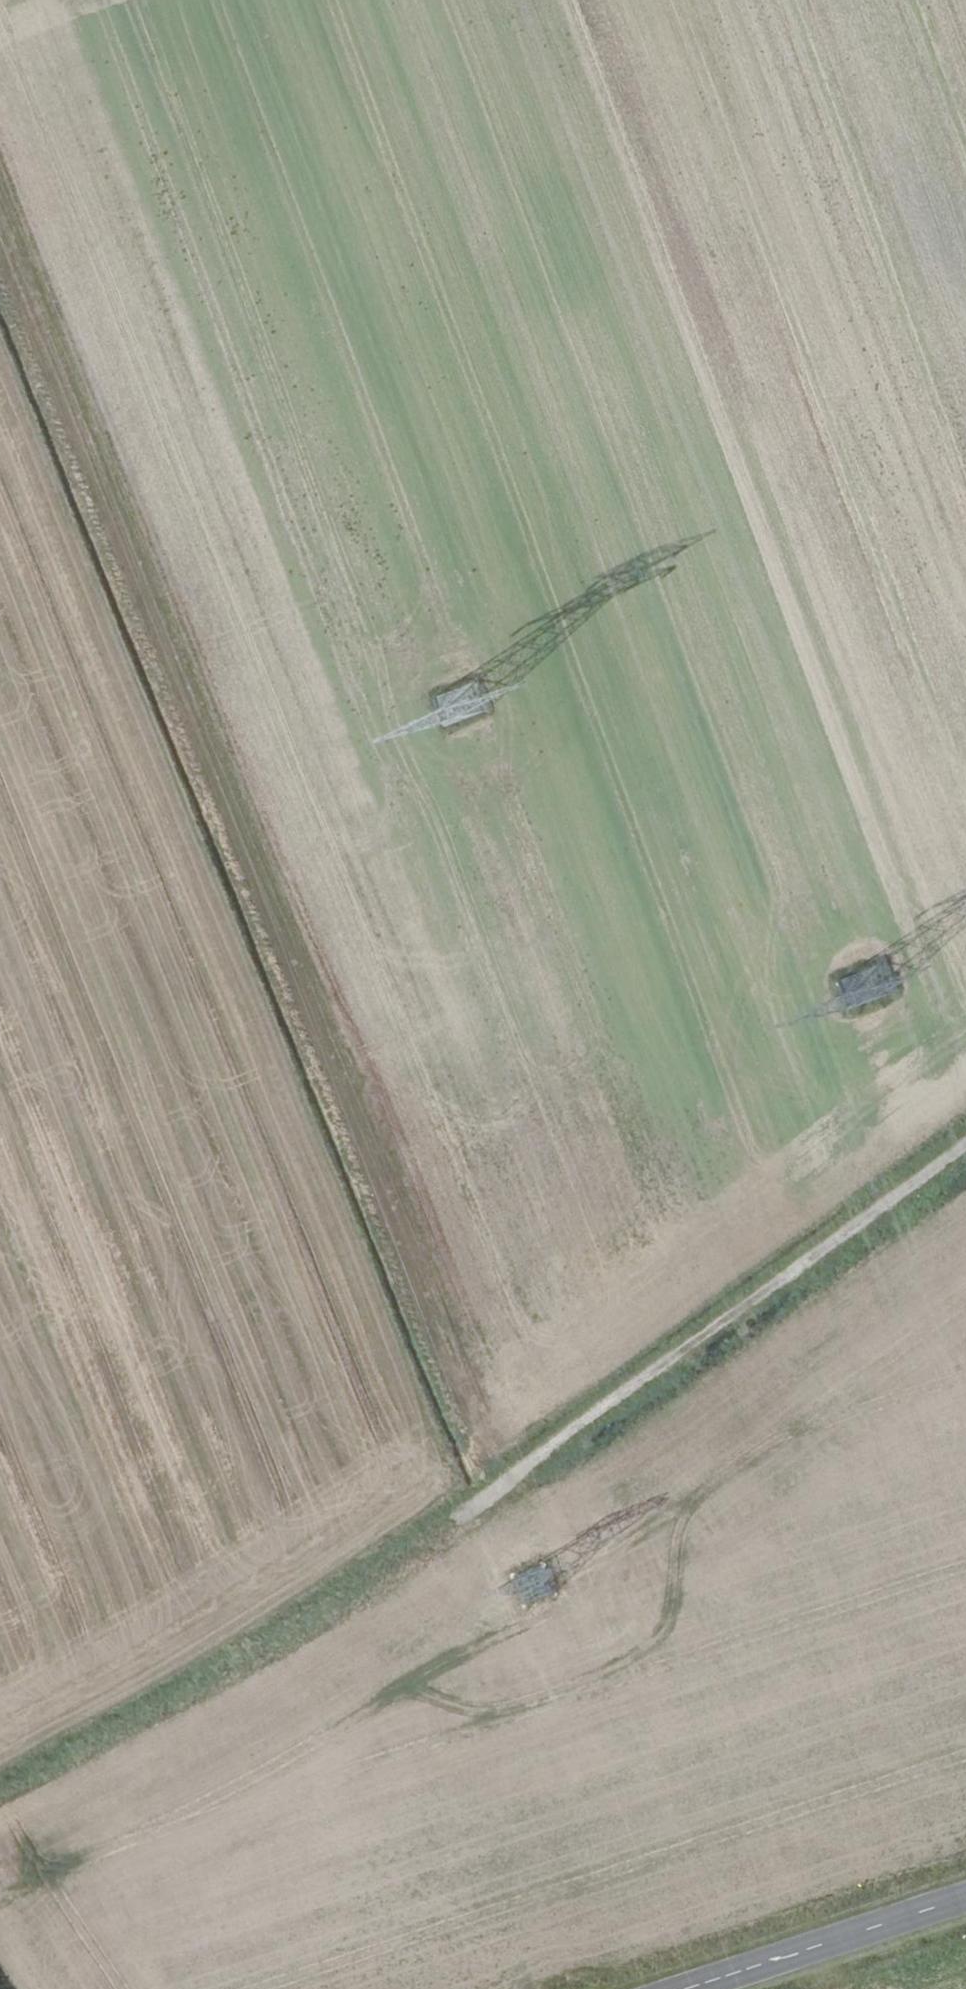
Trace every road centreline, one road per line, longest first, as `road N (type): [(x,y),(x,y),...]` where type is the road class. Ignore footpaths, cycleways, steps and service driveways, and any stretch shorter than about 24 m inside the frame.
road 1 (track): [(0,1802),(160,1727),(388,1593),(965,1162)]
road 2 (primary): [(965,1904),(709,1988)]

